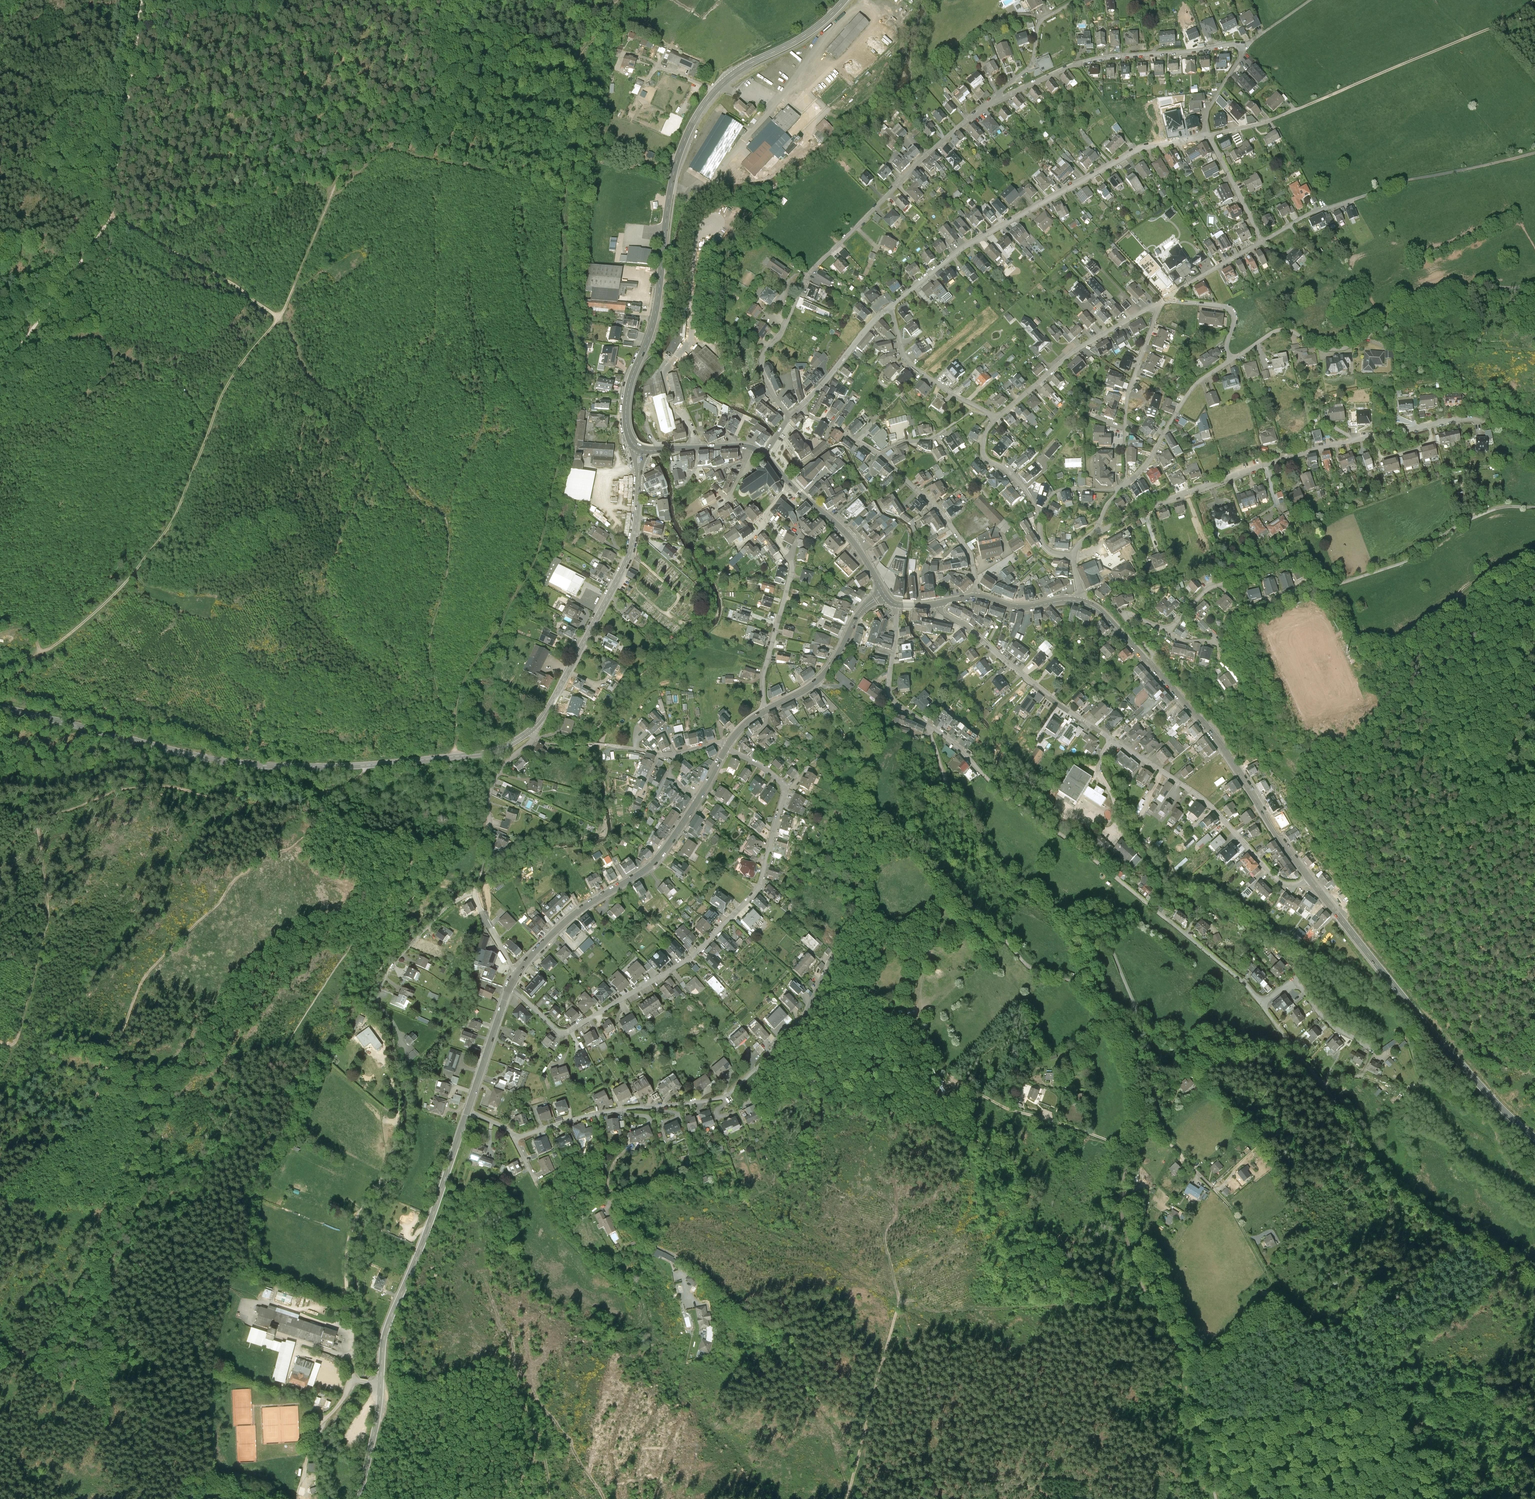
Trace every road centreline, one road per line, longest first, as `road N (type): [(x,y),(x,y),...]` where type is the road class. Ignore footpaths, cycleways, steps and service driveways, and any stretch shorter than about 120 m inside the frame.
road 1 (secondary): [(640,448),(625,565),(544,716),(505,747),(359,766),(246,764),(0,709)]
road 2 (track): [(456,757),(463,682),(529,571),(545,526),(574,371),(560,280),(564,202),(585,81),(579,52),(623,0)]
road 3 (track): [(186,1374),(173,1254),(183,1200),(224,1123),(411,866),(402,853),(354,836),(323,792)]
road 4 (track): [(111,215),(278,317),(230,379),(159,541),(98,611),(0,685)]
road 5 (residential): [(1374,1050),(1324,1019),(1299,985),(1261,1004),(927,724)]
road 6 (secondary): [(845,0),(812,31),(726,80),(686,136),(669,197),(655,318),(627,401),(627,427),(640,448)]
road 7 (track): [(344,824),(338,836),(314,833),(236,878),(146,974),(83,1123),(0,1189)]
road 8 (residential): [(510,987),(565,1034),(692,957),(757,890),(784,788),(726,749)]
road 9 (residential): [(937,603),(1050,698),(1205,801),(1278,880),(1310,879)]
road 10 (track): [(1137,1013),(1028,966),(904,836),(895,838),(831,953)]
road 11 (residential): [(1098,532),(1323,447),(1464,418),(1502,424)]
road 12 (residential): [(790,417),(760,362),(807,276),(987,105)]
road 13 (residential): [(831,953),(808,1013),(731,1093),(596,1115),(514,1139)]
road 14 (residential): [(987,105),(1085,61),(1238,44),(1244,51),(1208,110),(1204,137)]
road 15 (residential): [(889,308),(975,241),(1132,153),(1204,137)]
road 16 (track): [(337,791),(282,787),(226,798),(136,787),(37,818),(0,805)]
road 17 (secondary): [(1534,1138),(1444,1045),(1310,879)]
road 18 (track): [(1322,1084),(1398,1189),(1505,1259),(1534,1296)]
road 19 (track): [(898,1206),(886,1238),(900,1301),(845,1498)]
road 20 (track): [(68,280),(111,215),(143,0)]
road 21 (secondary): [(468,1112),(393,1310),(381,1385)]
road 22 (residential): [(800,409),(879,455),(936,506),(970,554),(978,597)]
road 23 (track): [(37,818),(47,923),(0,1079)]
road 24 (secondary): [(1310,879),(1223,751),(1150,664)]
road 25 (track): [(1299,108),(1515,16),(1533,0)]
road 26 (secondary): [(696,801),(660,857),(567,920),(517,974)]
road 27 (residential): [(517,974),(473,894),(451,906),(389,970),(379,1004)]
road 28 (track): [(1534,1179),(1516,1171),(1488,1121),(1427,1084),(1388,1008)]
road 29 (track): [(1326,590),(1411,559),(1486,512),(1534,507)]
road 30 (track): [(330,200),(392,97),(431,0)]
road 31 (residential): [(765,711),(762,682),(792,565),(767,521)]
road 32 (residential): [(1155,305),(1078,350),(998,421)]
road 33 (residential): [(998,421),(985,440),(985,460),(1027,495),(1047,551),(1074,557)]
road 34 (residential): [(1127,485),(1127,403),(1155,305)]
road 35 (secondary): [(883,592),(856,542),(764,455)]
road 36 (track): [(1355,647),(1452,653),(1534,643)]
road 37 (track): [(539,1190),(569,1242),(639,1294),(648,1321)]
road 38 (secondary): [(883,592),(860,611),(825,674),(765,711)]
road 39 (track): [(1370,192),(1534,152)]
road 40 (track): [(510,1337),(546,1461),(549,1498)]
road 41 (residential): [(889,308),(905,360),(998,421)]
road 42 (residential): [(1233,362),(1283,331),(1337,352),(1380,329)]
road 43 (residential): [(1127,485),(1147,467),(1194,389),(1233,362)]
road 44 (track): [(1380,329),(1474,292),(1534,290)]
road 45 (track): [(1242,579),(1279,565),(1307,568),(1355,647)]
road 46 (unclassified): [(381,1385),(355,1381),(320,1426),(296,1498)]
road 47 (residential): [(987,105),(1029,68),(1040,20),(1076,0)]
road 48 (residential): [(896,605),(888,689),(927,724)]
road 49 (residential): [(800,409),(889,308)]
road 50 (secondary): [(510,987),(468,1112)]
road 51 (track): [(218,1498),(205,1476),(186,1374)]
road 52 (track): [(278,317),(330,200)]
road 53 (secondary): [(764,455),(743,446),(640,448)]
road 54 (residential): [(1169,297),(1232,310),(1233,362)]

